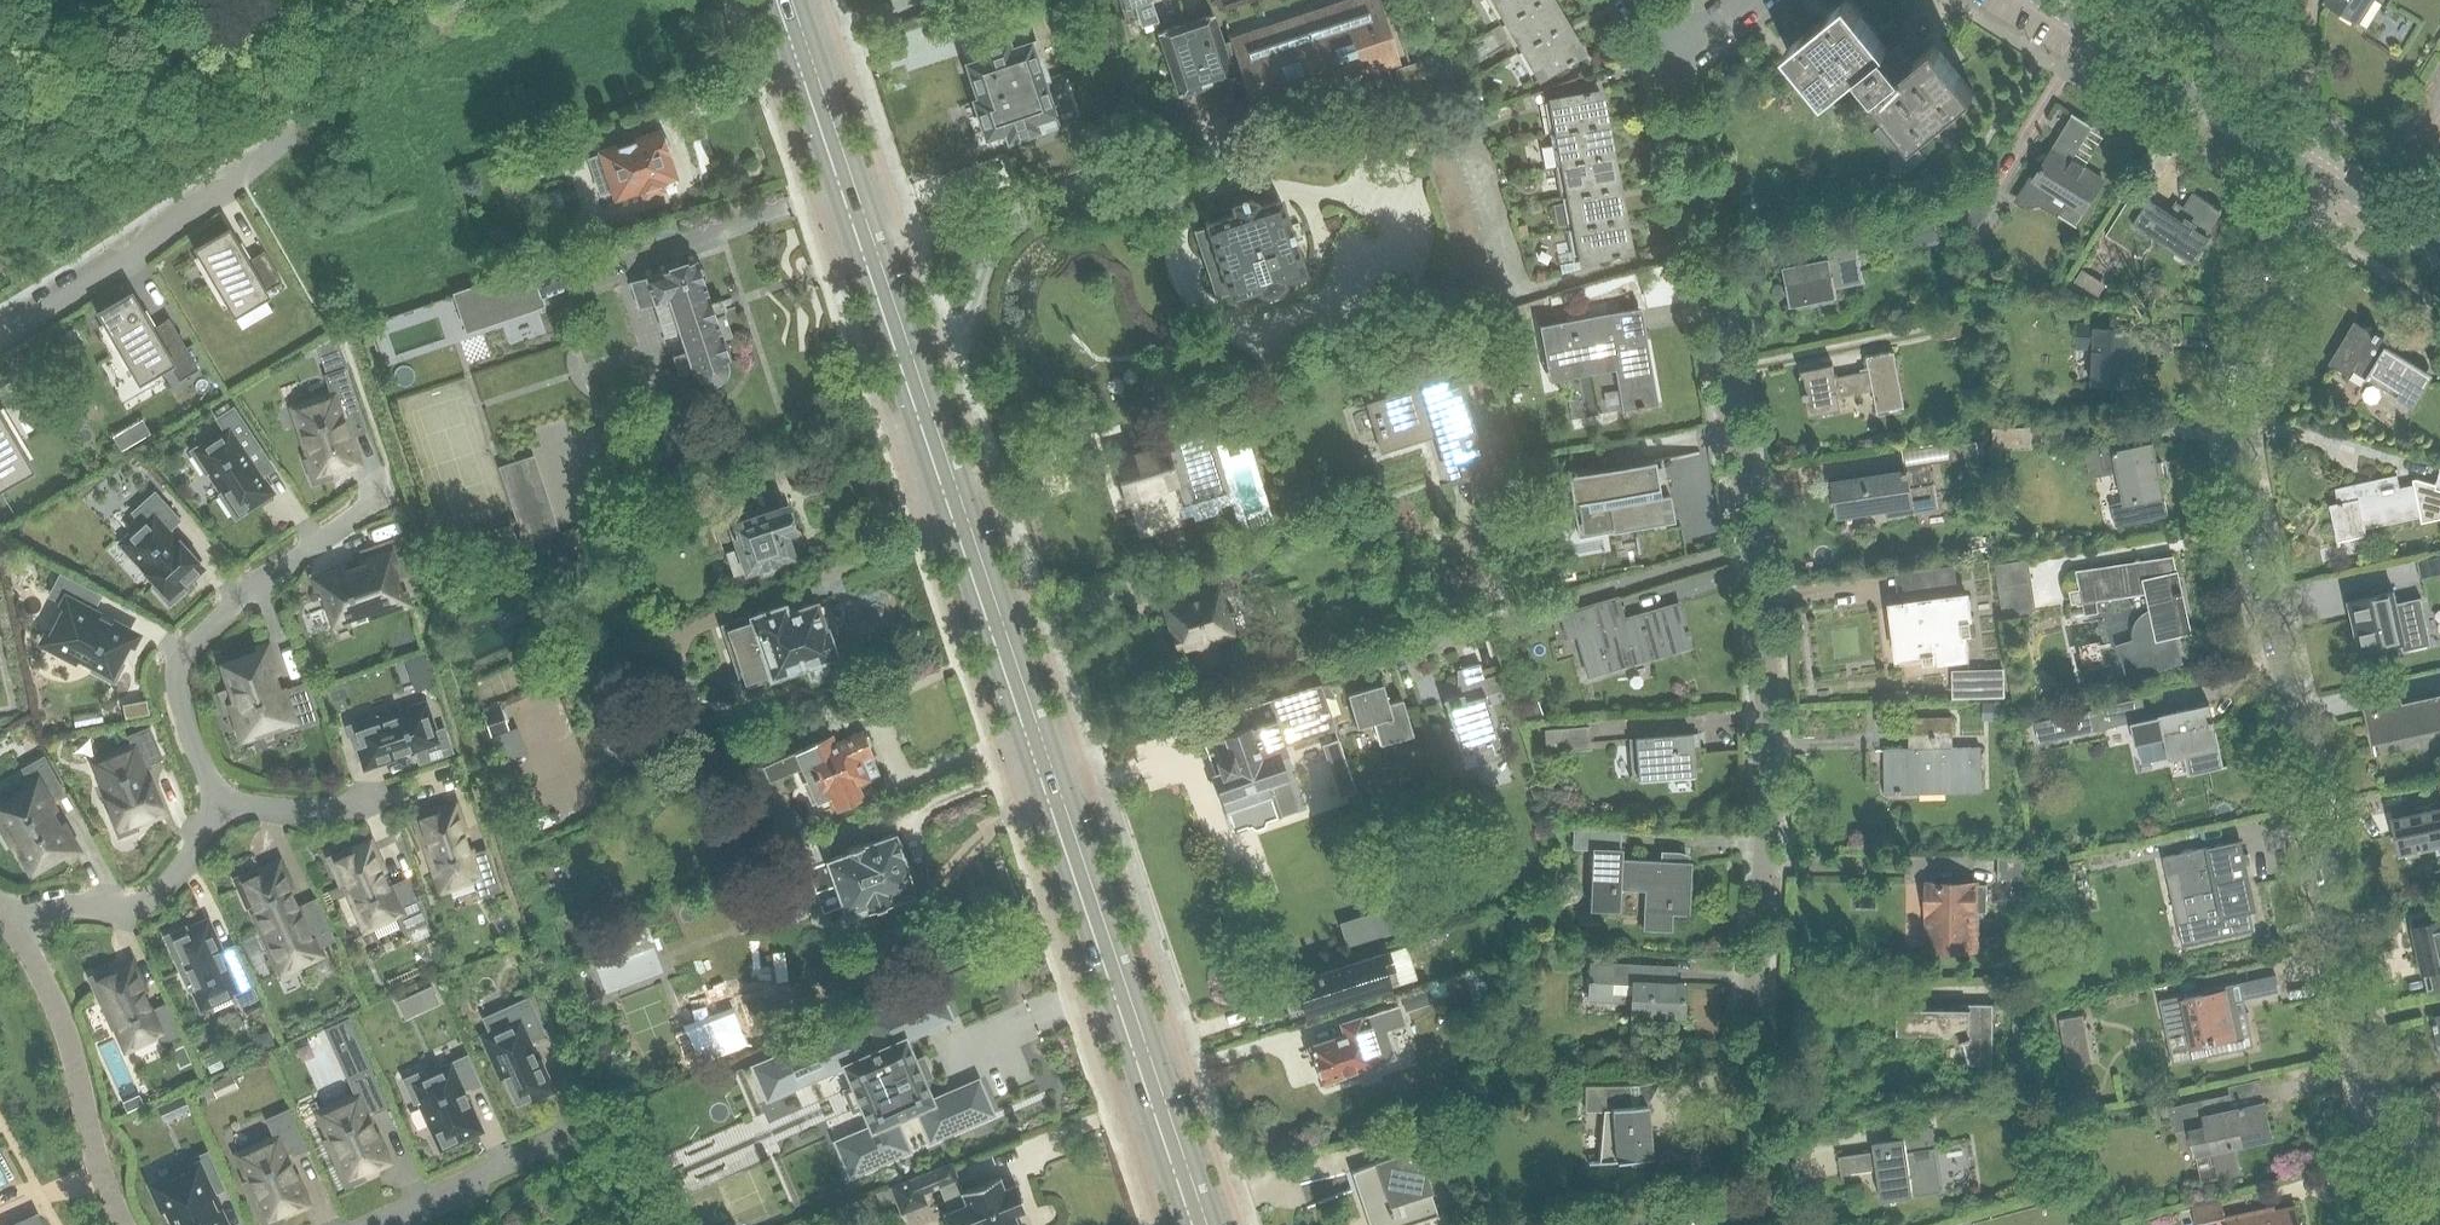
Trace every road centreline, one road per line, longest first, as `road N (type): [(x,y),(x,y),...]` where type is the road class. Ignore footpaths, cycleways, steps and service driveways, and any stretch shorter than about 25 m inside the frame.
road 1 (residential): [(1790,1224),(1758,1001),(1769,876),(1752,476),(1696,188),(1647,44)]
road 2 (residential): [(2402,1224),(2263,545),(2244,400),(2247,357),(2266,303),(2345,185)]
road 3 (secondary): [(1042,763),(797,42)]
road 4 (residential): [(1042,763),(1694,569)]
road 5 (secondary): [(1202,1224),(1042,763)]
road 6 (residential): [(215,798),(181,710),(176,668),(191,642),(251,586),(394,488)]
road 7 (tertiary): [(2046,0),(2345,185)]
road 8 (residential): [(124,1224),(67,1033),(13,928)]
road 9 (residential): [(0,334),(235,176)]
road 10 (residential): [(13,928),(53,907),(151,900),(191,854),(215,798)]
road 11 (residential): [(590,1126),(375,1224)]
road 12 (residential): [(215,798),(244,811),(296,813),(340,811),(388,794)]
road 13 (residential): [(797,42),(931,0)]

